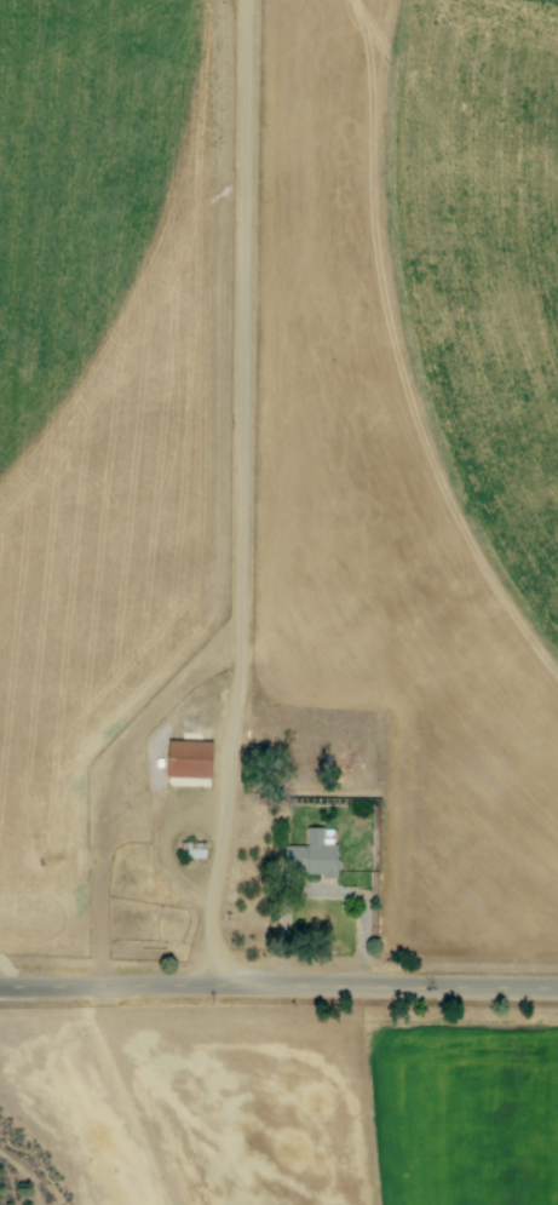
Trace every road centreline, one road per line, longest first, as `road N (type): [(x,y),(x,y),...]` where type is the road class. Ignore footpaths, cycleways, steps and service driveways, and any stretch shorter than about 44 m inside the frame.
road 1 (tertiary): [(0,988),(557,987)]
road 2 (residential): [(241,988),(171,880),(163,853),(165,834),(180,815),(215,804)]

